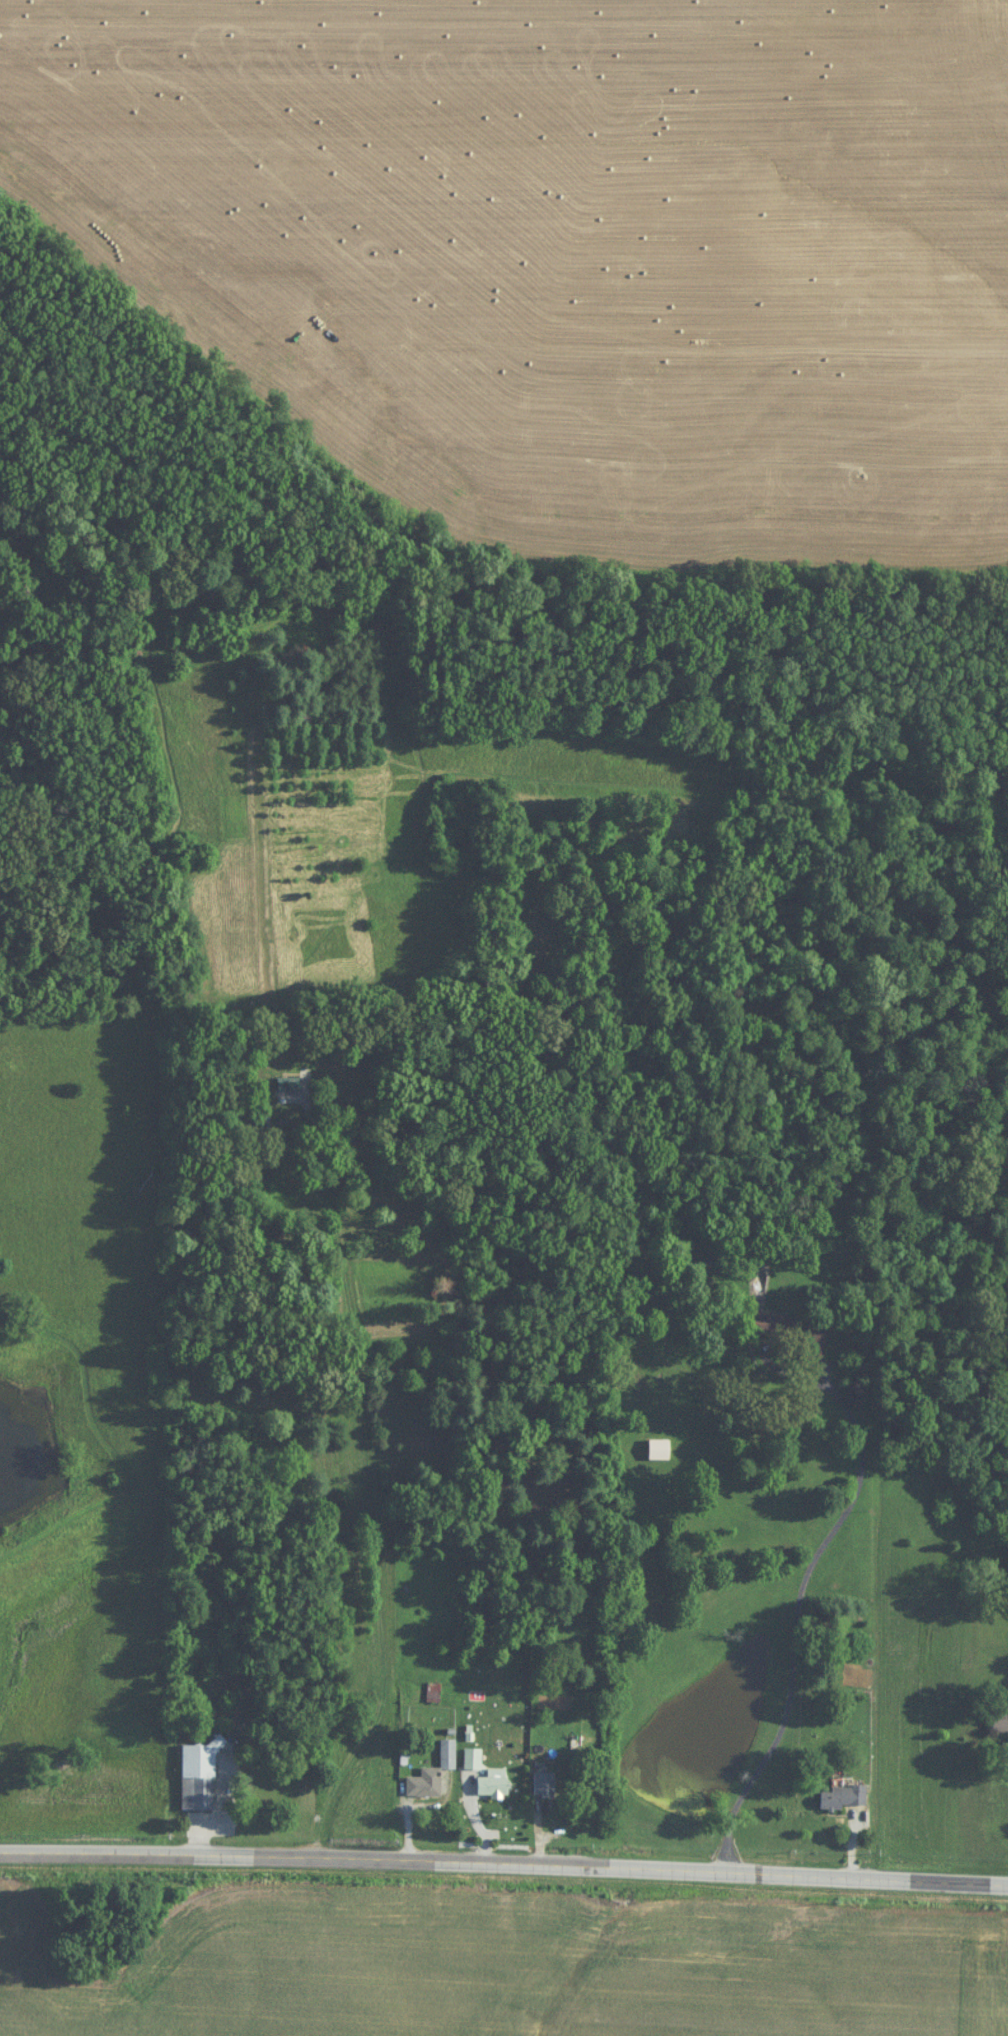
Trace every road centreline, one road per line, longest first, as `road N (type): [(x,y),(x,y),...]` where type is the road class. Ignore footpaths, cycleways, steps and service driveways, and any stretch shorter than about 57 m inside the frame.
road 1 (primary): [(0,1855),(383,1859),(1007,1886)]

